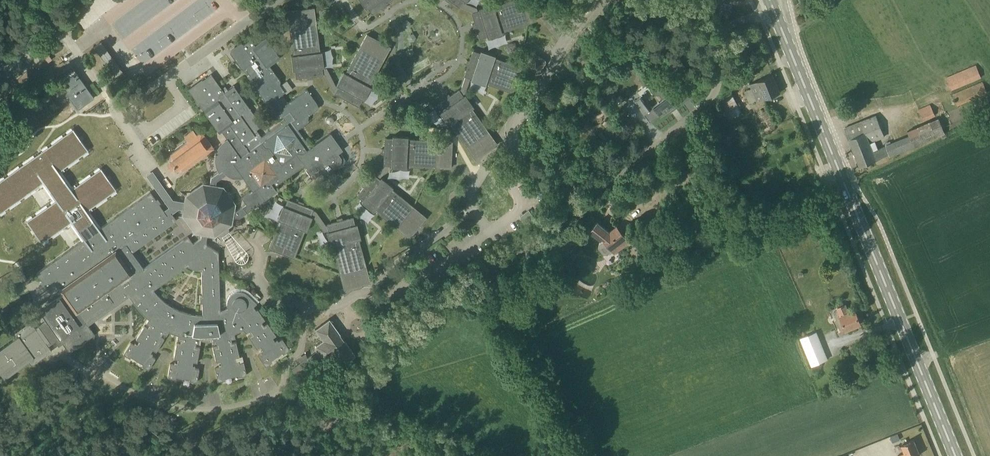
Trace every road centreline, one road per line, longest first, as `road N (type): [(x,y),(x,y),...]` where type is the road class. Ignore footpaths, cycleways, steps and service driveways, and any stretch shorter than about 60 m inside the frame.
road 1 (track): [(297,455),(365,378),(711,94)]
road 2 (primary): [(955,455),(771,0)]

